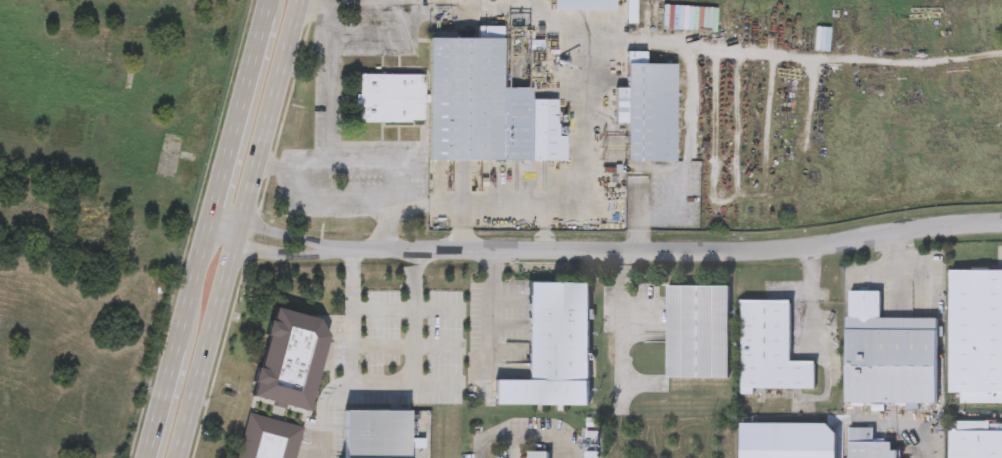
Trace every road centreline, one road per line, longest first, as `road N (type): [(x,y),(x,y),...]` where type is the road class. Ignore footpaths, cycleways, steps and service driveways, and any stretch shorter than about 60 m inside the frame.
road 1 (residential): [(1001,228),(757,256),(323,247)]
road 2 (primary): [(248,224),(309,0)]
road 3 (primary): [(279,0),(220,216)]
road 4 (primary): [(189,327),(153,457)]
road 5 (primary): [(183,457),(219,335)]

